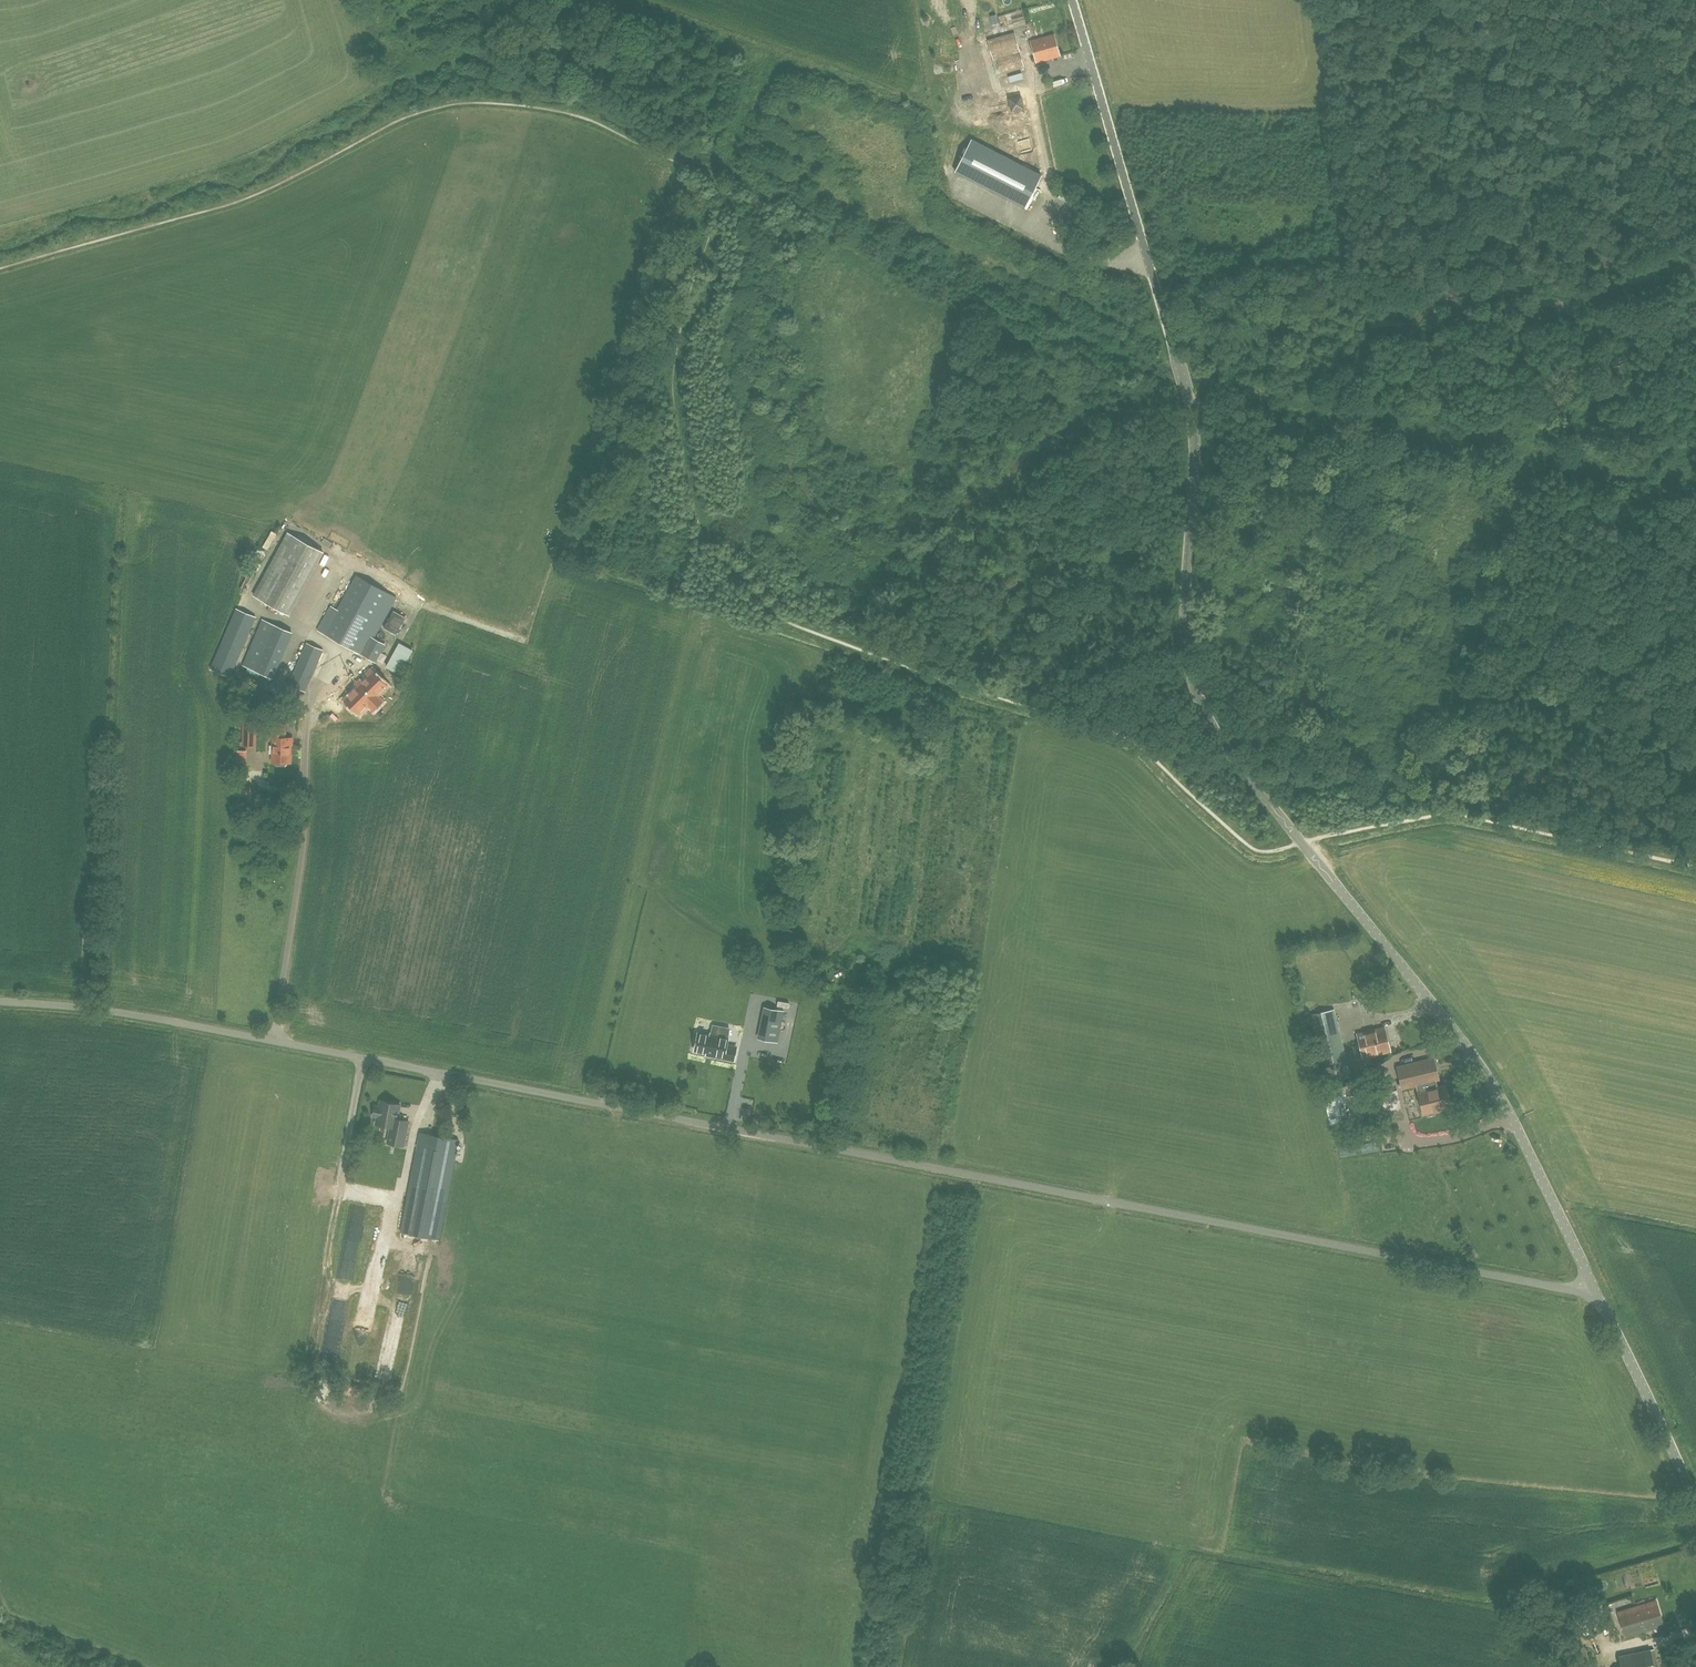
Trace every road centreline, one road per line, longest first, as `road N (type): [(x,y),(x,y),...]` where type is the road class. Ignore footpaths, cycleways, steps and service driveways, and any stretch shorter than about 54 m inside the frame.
road 1 (unclassified): [(1595,1292),(273,1041),(0,1002)]
road 2 (unclassified): [(1595,1292),(1489,1074),(1229,754),(1198,698),(1185,607),(1190,414),(1074,0)]
road 3 (track): [(1186,396),(1454,445)]
road 4 (unclassified): [(1695,1500),(1595,1292)]

